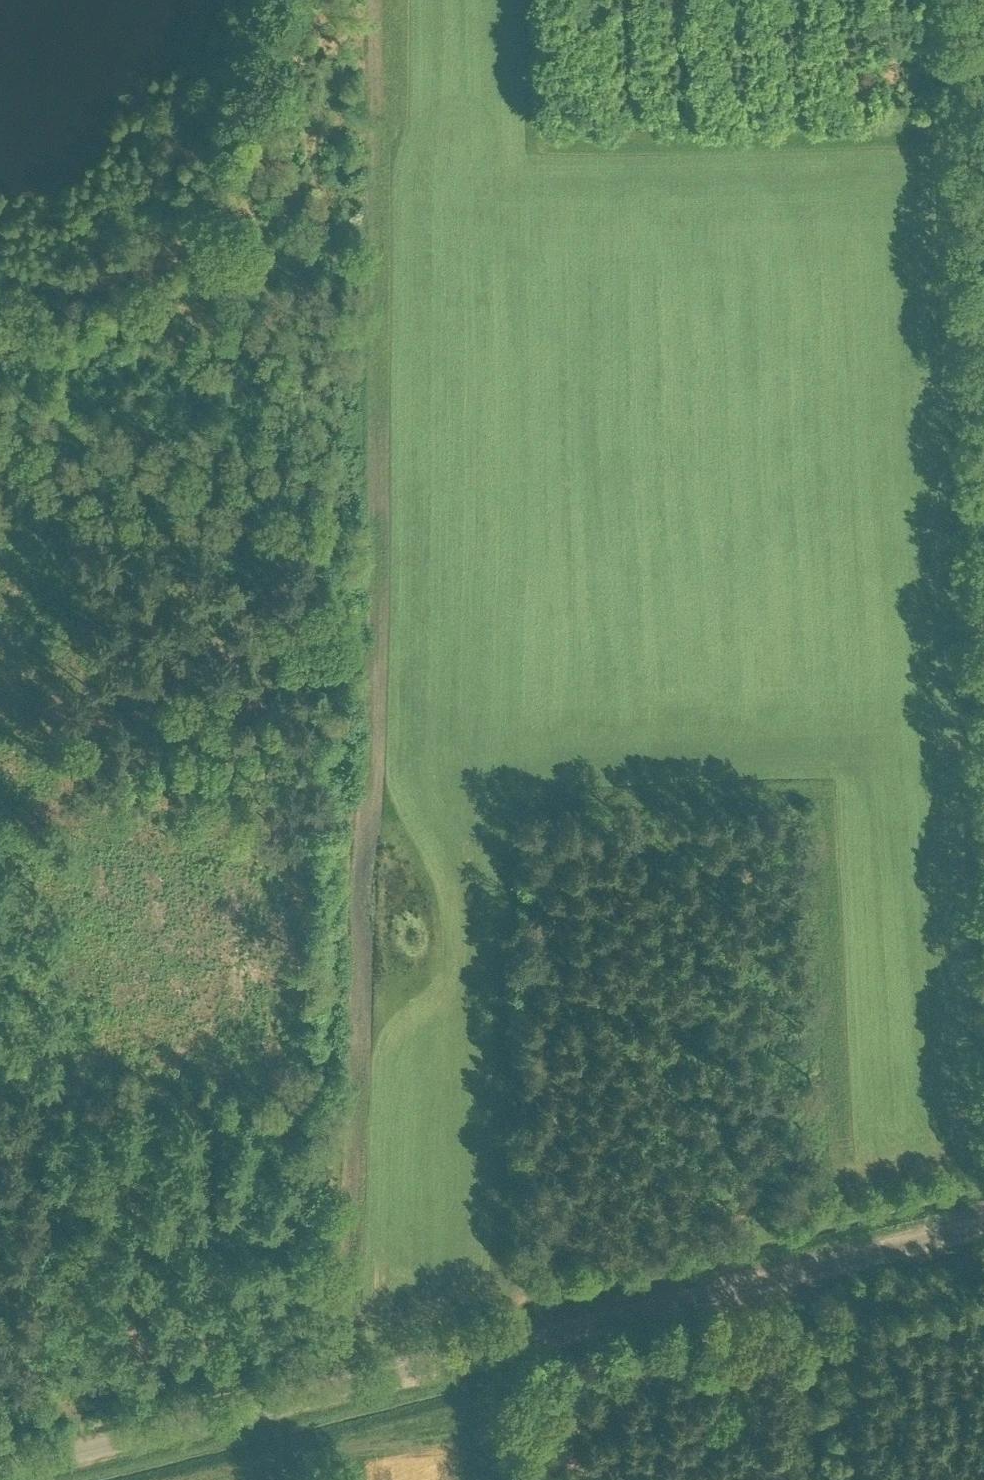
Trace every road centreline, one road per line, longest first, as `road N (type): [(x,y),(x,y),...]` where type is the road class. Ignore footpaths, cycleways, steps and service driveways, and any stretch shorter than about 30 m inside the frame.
road 1 (tertiary): [(0,1472),(983,1224)]
road 2 (track): [(971,0),(983,321)]
road 3 (track): [(501,1348),(506,1479)]

